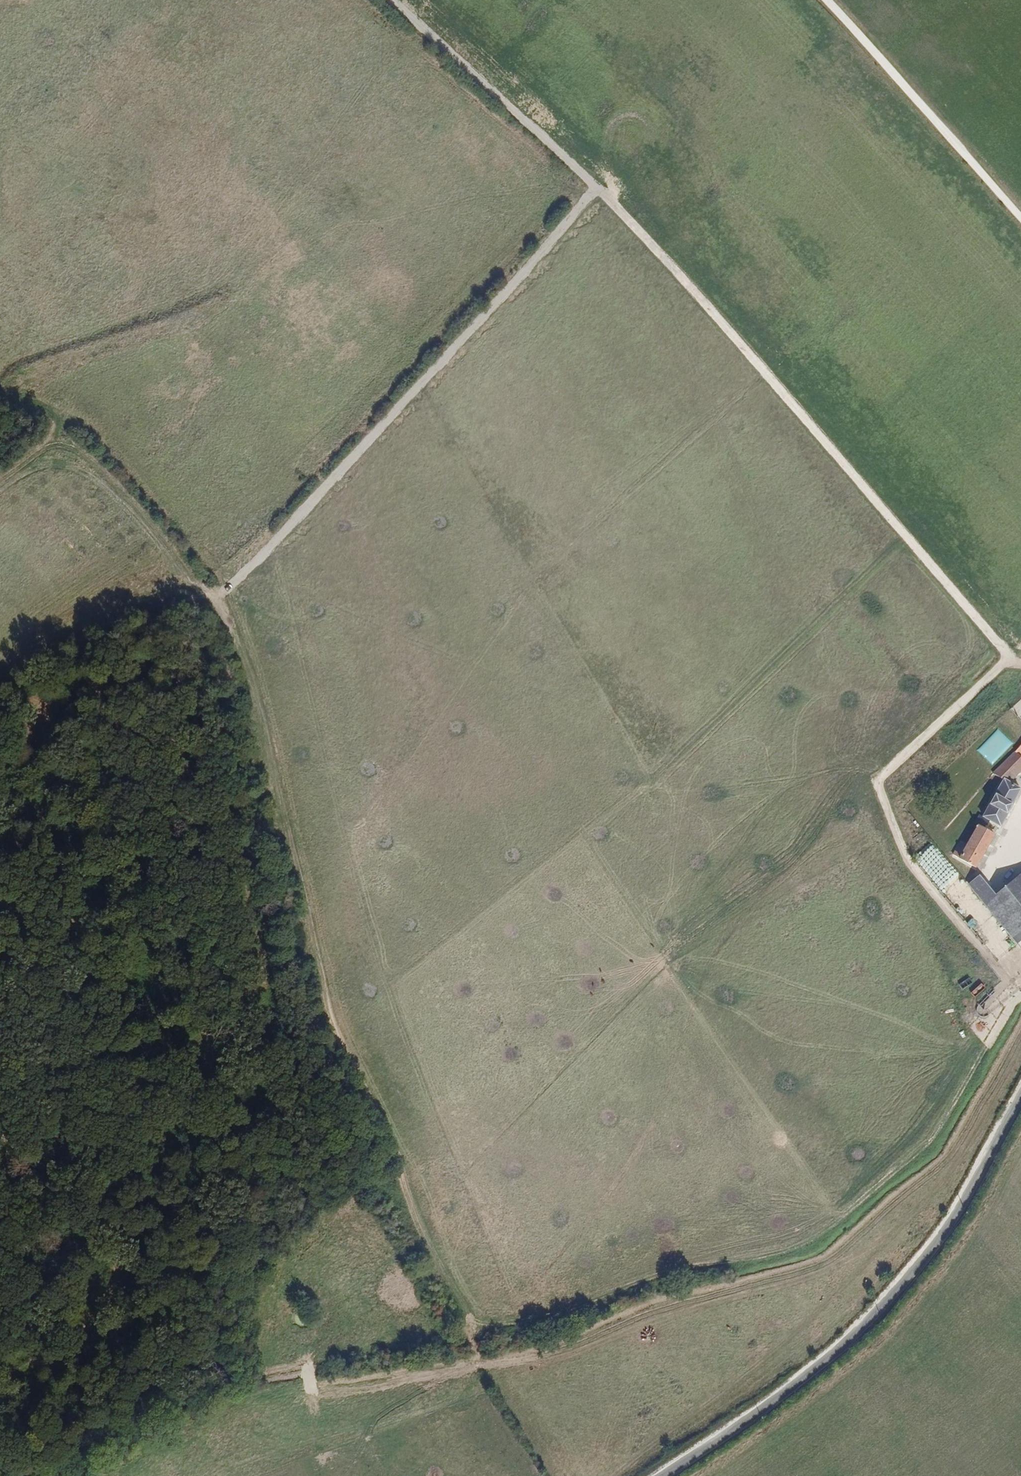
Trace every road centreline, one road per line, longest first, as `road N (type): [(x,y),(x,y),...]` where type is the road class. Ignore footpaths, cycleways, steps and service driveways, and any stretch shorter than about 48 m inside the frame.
road 1 (unclassified): [(1020,1096),(970,1196),(887,1308),(819,1371),(670,1475)]
road 2 (track): [(1020,219),(816,0)]

